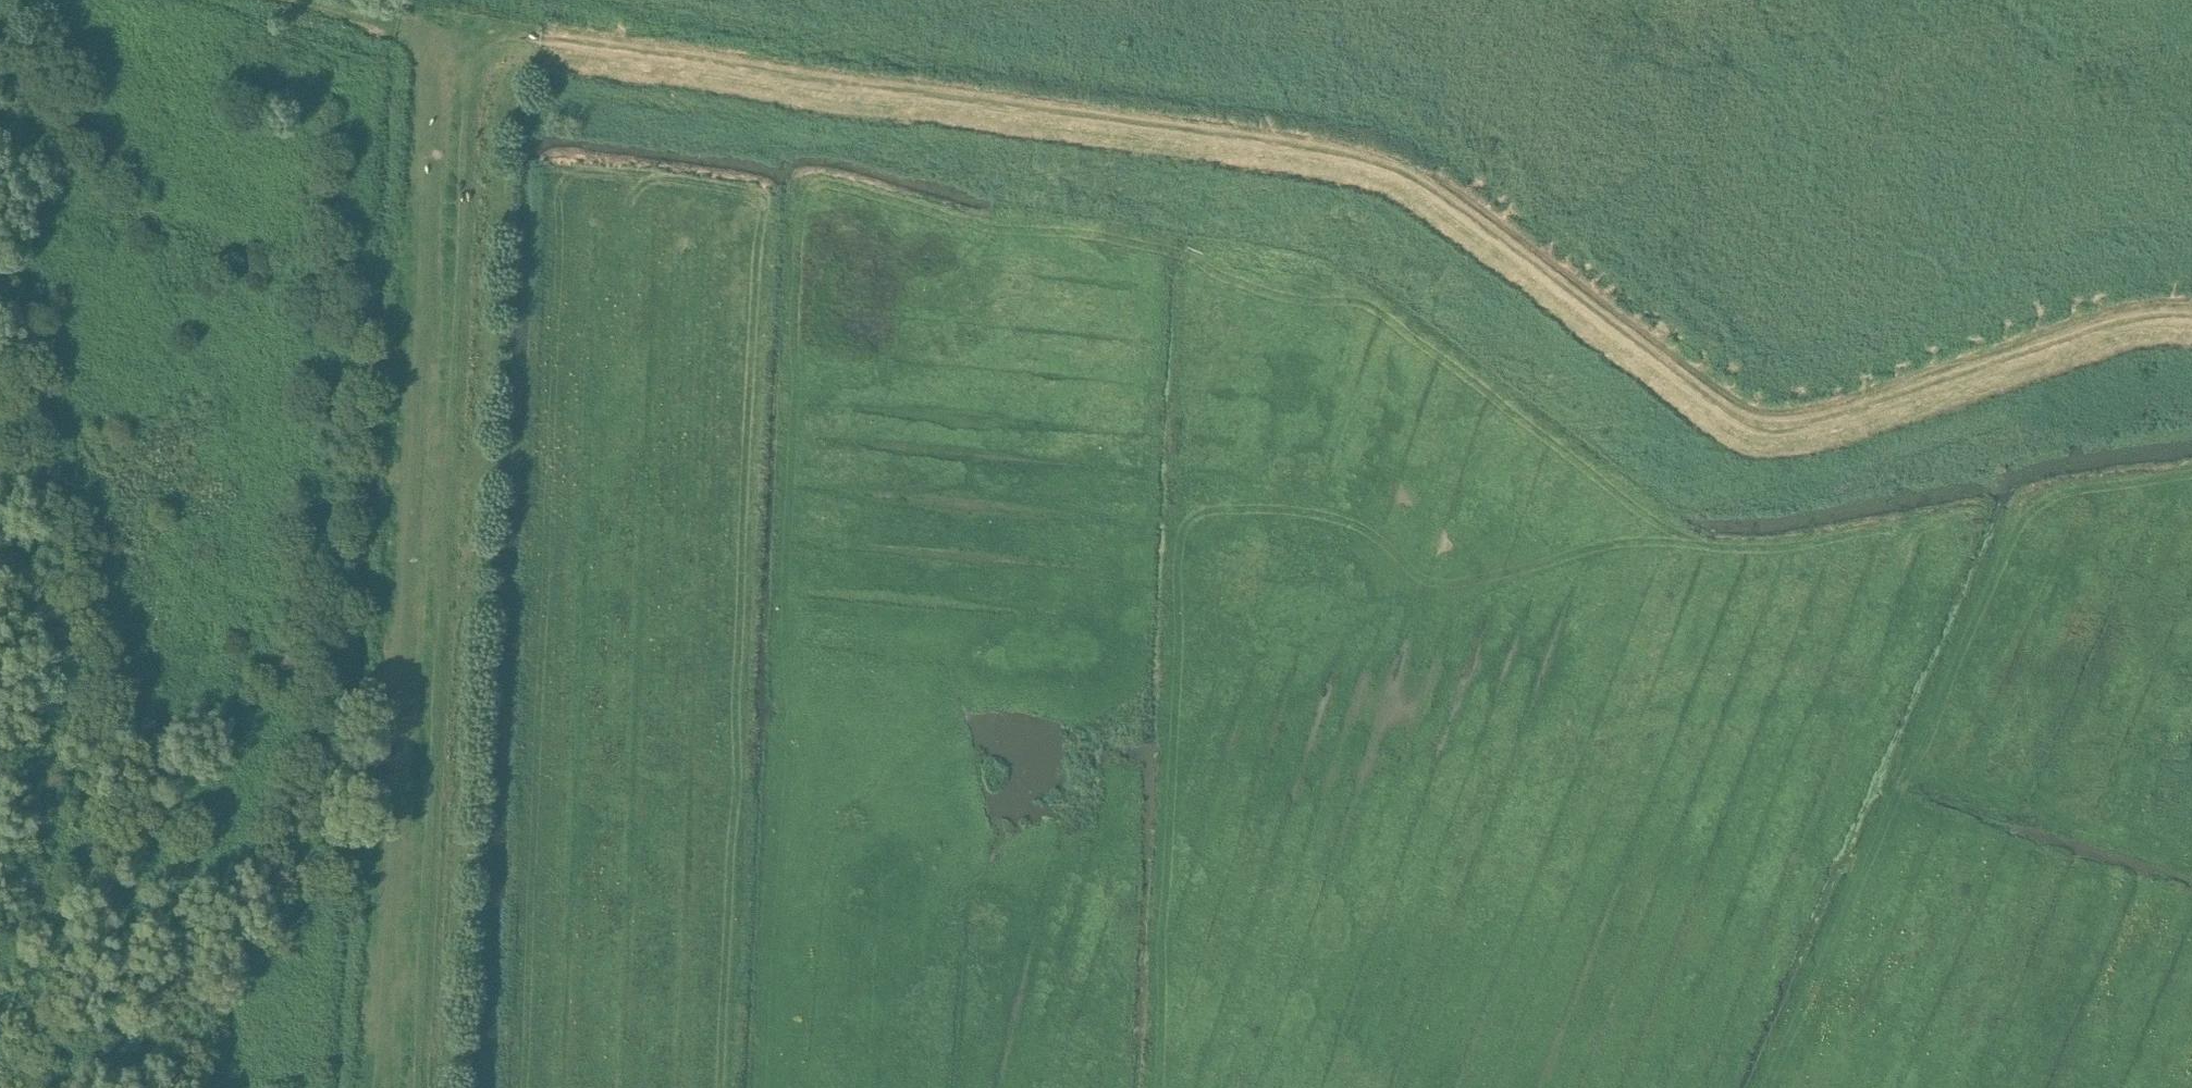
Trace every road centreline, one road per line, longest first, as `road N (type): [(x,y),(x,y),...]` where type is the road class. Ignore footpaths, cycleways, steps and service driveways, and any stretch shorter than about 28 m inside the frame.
road 1 (track): [(2191,318),(2119,325),(1791,430),(1750,431),(1425,195),(1370,163),(414,25)]
road 2 (track): [(414,25),(364,1087)]

